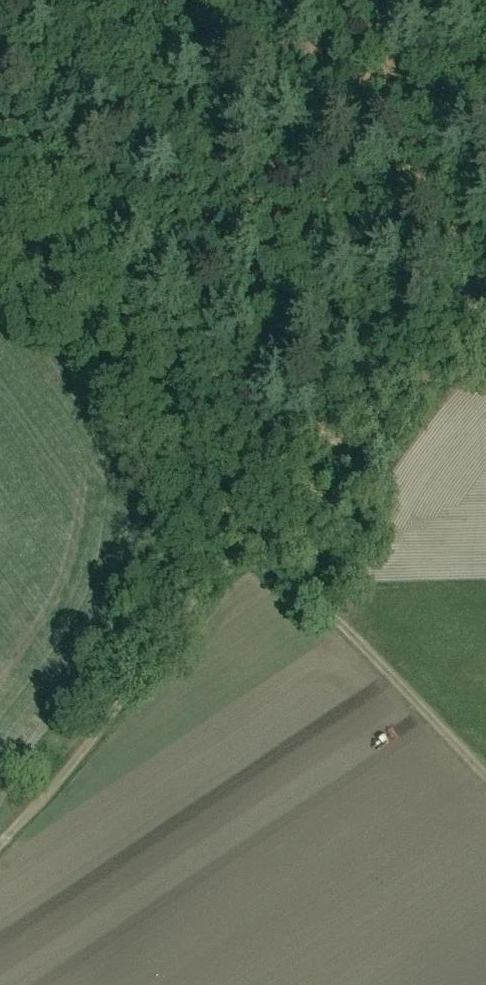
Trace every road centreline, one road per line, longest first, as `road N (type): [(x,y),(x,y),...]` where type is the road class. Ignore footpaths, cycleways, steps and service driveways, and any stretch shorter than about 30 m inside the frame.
road 1 (track): [(249,536),(164,446),(0,222)]
road 2 (track): [(0,843),(97,733),(249,536)]
road 3 (track): [(485,779),(249,536)]
road 4 (track): [(249,536),(485,317)]

